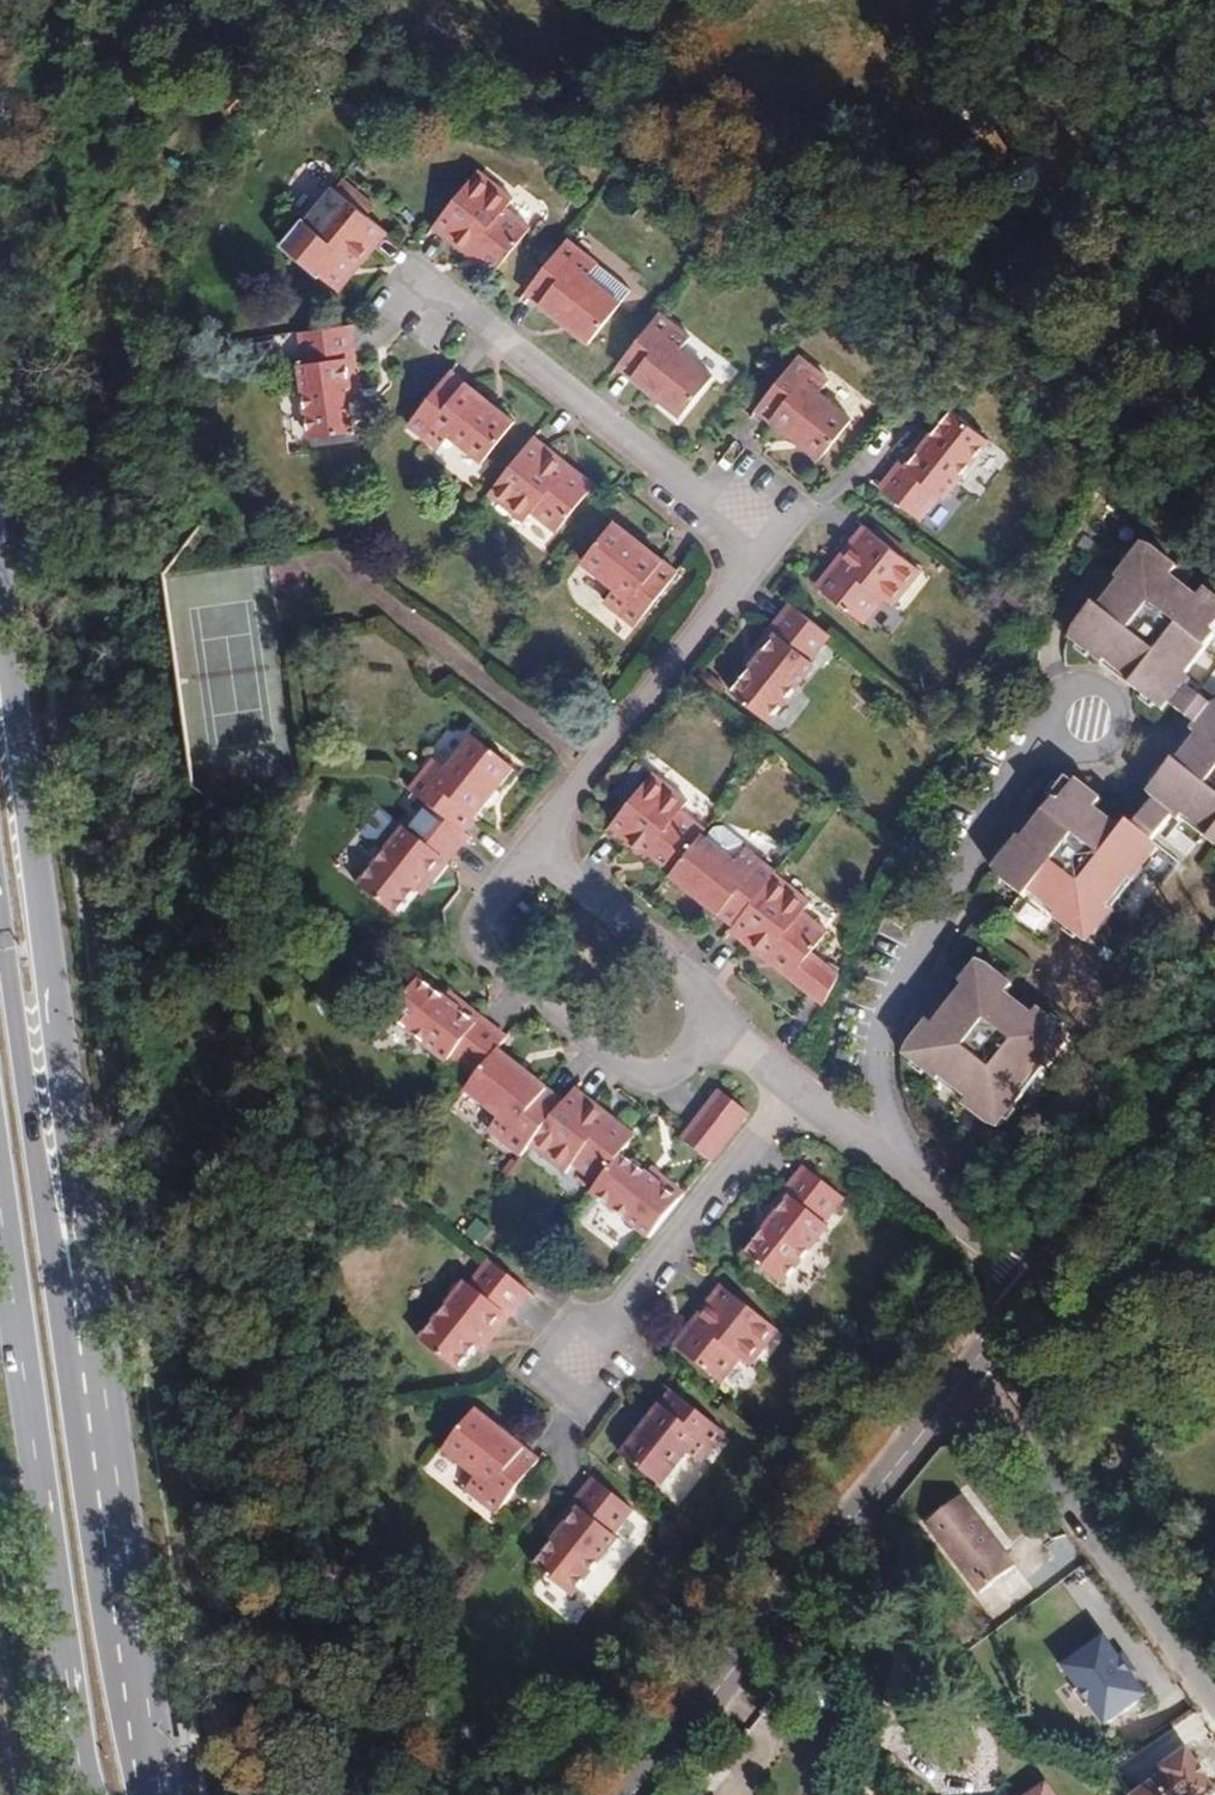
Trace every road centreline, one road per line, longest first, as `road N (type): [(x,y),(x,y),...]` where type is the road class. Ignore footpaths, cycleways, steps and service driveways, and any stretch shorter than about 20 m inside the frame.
road 1 (residential): [(529,847),(758,539),(424,294)]
road 2 (primary): [(63,1212),(0,589)]
road 3 (primary): [(158,1794),(63,1212)]
road 4 (primary): [(0,1222),(78,1776)]
road 5 (residential): [(634,1794),(963,1371)]
road 6 (residential): [(901,1179),(881,1088),(883,1020),(1032,739),(1057,731)]
road 7 (residential): [(529,847),(458,945),(638,1082),(672,1071),(706,1037)]
road 8 (unclassified): [(963,1371),(1214,1715)]
road 9 (residential): [(792,1099),(566,1378)]
road 10 (secondary): [(63,1212),(42,1145),(0,888)]
road 11 (residential): [(1040,1280),(1214,1070)]
road 12 (residential): [(706,1037),(699,987),(529,847)]
road 13 (residential): [(1040,1280),(901,1179)]
road 14 (residential): [(901,1179),(792,1099)]

